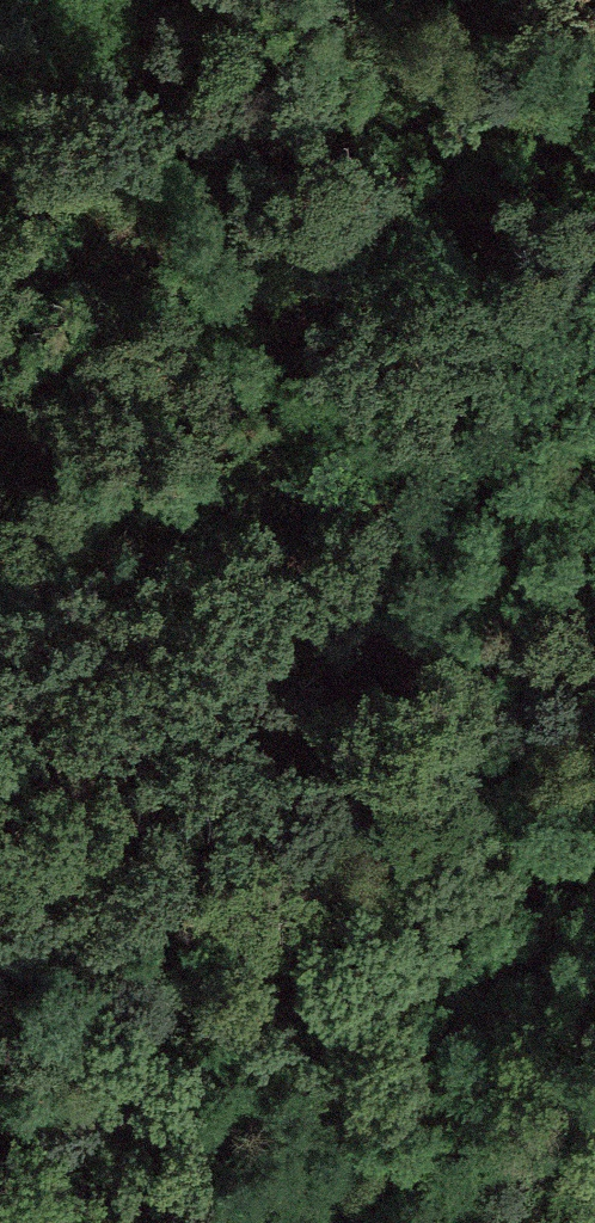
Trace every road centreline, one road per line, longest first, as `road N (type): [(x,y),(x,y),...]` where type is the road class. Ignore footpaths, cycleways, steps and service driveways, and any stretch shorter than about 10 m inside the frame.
road 1 (track): [(161,0),(163,73),(272,358),(368,785),(454,792)]
road 2 (track): [(454,792),(457,741),(422,510),(426,400),(447,294),(545,164),(594,63)]
road 3 (track): [(368,785),(124,1222)]
road 4 (track): [(454,792),(594,806)]

